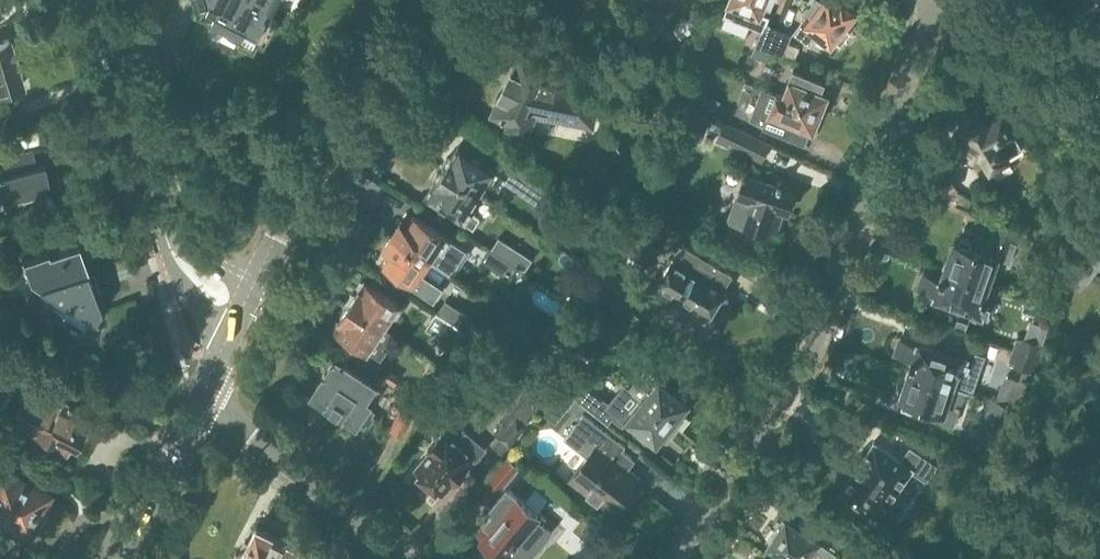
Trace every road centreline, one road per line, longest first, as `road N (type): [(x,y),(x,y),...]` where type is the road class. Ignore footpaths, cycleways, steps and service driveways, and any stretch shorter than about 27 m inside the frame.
road 1 (residential): [(672,558),(820,337),(932,0)]
road 2 (tertiary): [(243,310),(167,248),(84,0)]
road 3 (secondary): [(395,0),(243,310)]
road 4 (residential): [(400,558),(201,395)]
road 5 (secondary): [(120,558),(201,395)]
road 6 (residential): [(1099,75),(977,0)]

